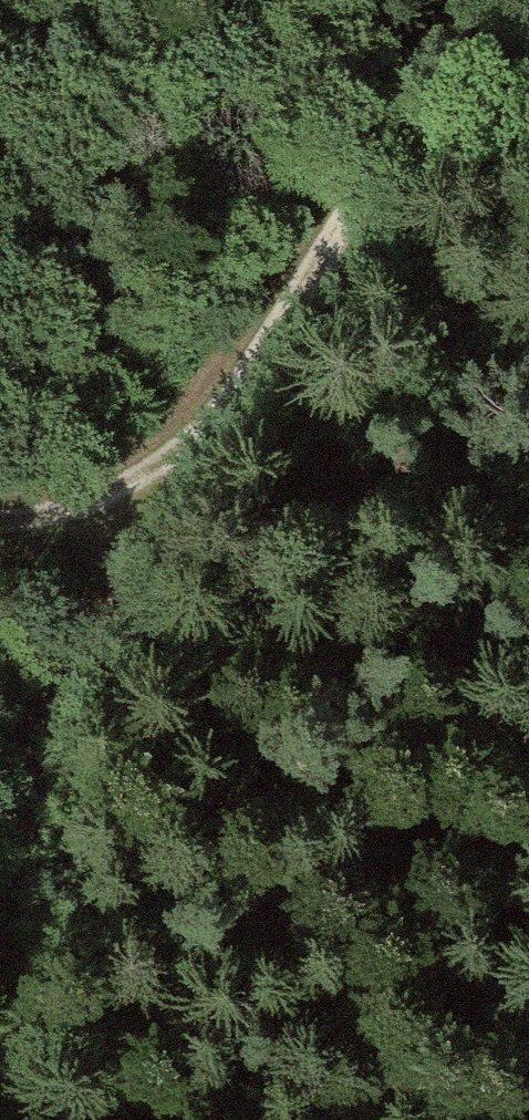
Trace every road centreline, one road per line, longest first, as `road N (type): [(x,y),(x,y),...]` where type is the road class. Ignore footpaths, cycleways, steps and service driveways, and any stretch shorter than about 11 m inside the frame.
road 1 (track): [(0,521),(34,519),(138,484),(216,420),(492,0)]
road 2 (track): [(0,1047),(44,761),(216,420)]

